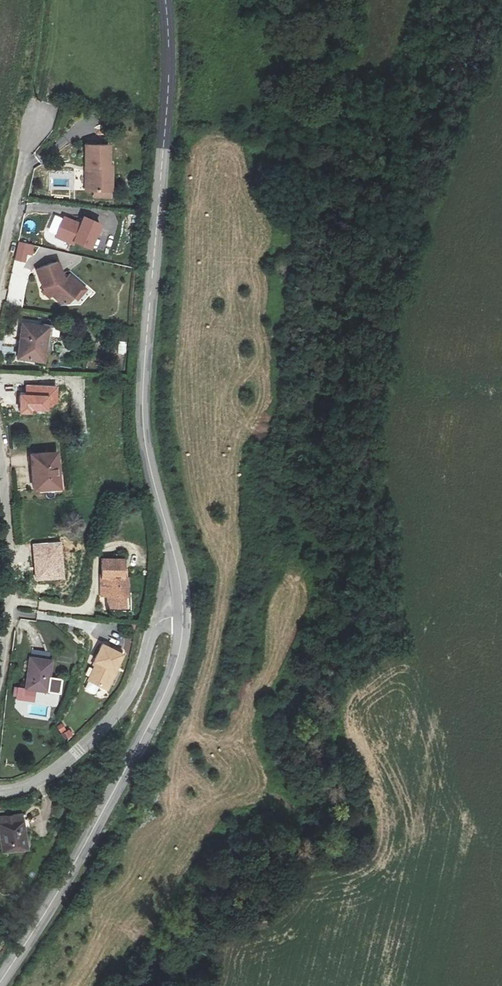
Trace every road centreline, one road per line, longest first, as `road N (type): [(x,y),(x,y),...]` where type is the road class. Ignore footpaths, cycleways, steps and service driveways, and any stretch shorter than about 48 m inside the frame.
road 1 (tertiary): [(183,616),(143,406),(168,73),(165,0)]
road 2 (tertiary): [(0,983),(163,699),(183,616)]
road 3 (residential): [(0,792),(40,780),(99,733),(130,696),(156,625),(183,616)]
road 4 (residential): [(0,450),(11,593),(0,672)]
road 5 (unclassified): [(30,114),(0,269)]

